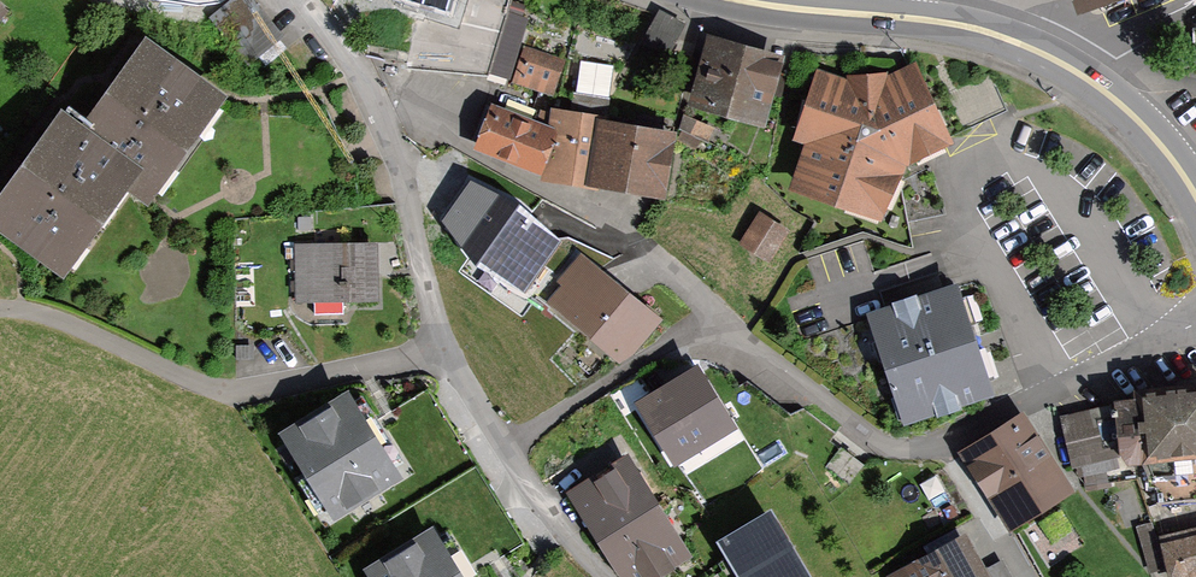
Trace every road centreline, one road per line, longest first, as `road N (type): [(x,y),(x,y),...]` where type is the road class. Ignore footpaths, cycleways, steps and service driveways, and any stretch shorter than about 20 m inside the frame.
road 1 (residential): [(1195,321),(966,435),(891,448),(625,232),(376,97)]
road 2 (residential): [(376,97),(402,170),(440,344),(555,521),(608,576)]
road 3 (primary): [(741,0),(990,32),(1059,60),(1144,119),(1195,193)]
road 4 (residential): [(303,0),(376,97)]

